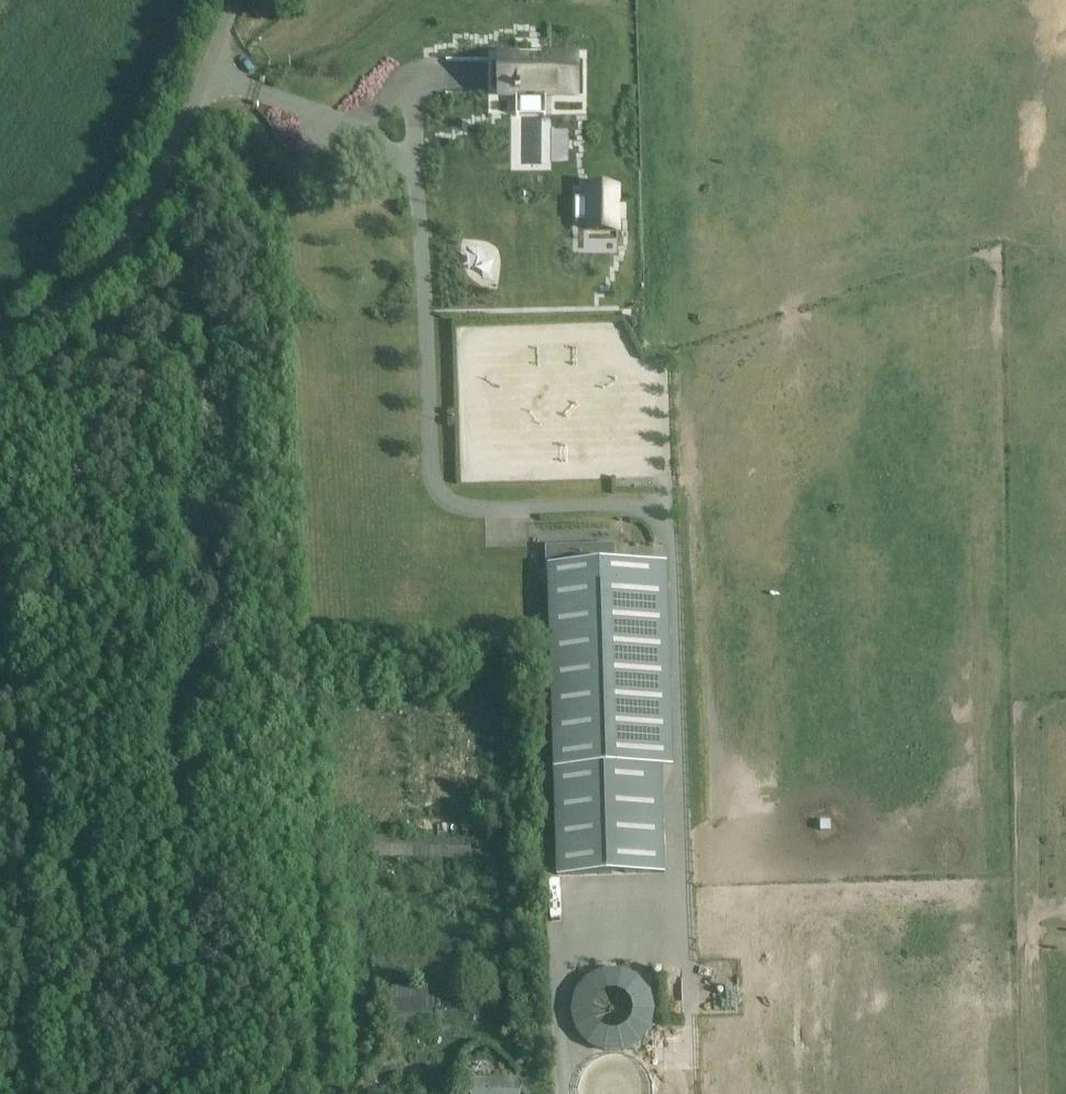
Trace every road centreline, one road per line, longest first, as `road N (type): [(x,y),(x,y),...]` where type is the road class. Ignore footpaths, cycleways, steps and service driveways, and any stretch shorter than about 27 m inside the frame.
road 1 (unclassified): [(0,344),(73,295),(134,227),(234,0)]

